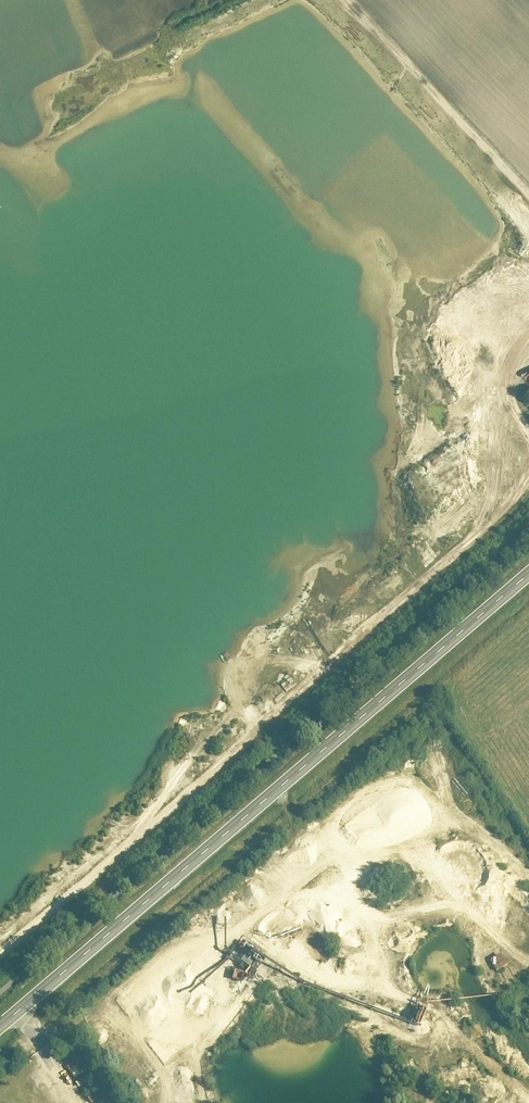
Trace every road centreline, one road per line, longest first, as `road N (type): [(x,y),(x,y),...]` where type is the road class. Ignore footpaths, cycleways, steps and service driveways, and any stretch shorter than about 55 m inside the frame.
road 1 (tertiary): [(0,1030),(528,576)]

